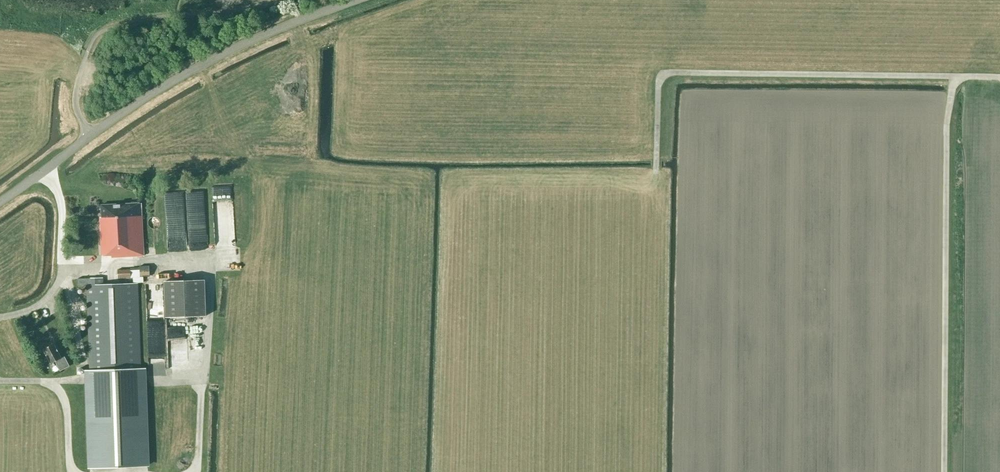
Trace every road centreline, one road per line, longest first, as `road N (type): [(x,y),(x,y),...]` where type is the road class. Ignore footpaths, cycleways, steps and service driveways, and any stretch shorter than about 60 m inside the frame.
road 1 (track): [(999,76),(663,74),(656,173)]
road 2 (unclassified): [(0,202),(184,74),(356,0)]
road 3 (track): [(953,77),(946,471)]

